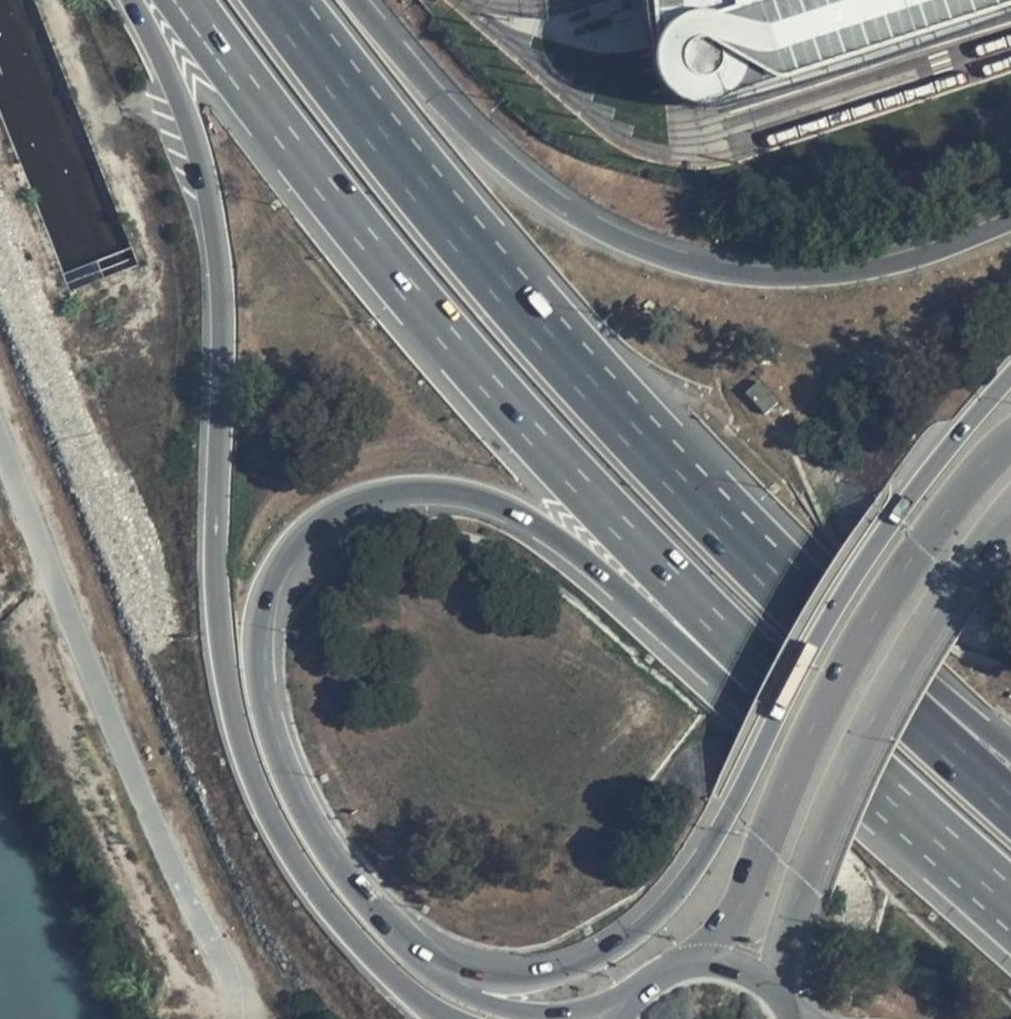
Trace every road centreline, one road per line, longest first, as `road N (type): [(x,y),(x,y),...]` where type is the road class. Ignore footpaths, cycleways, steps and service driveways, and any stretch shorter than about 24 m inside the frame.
road 1 (motorway): [(418,959),(362,906),(324,851),(285,782),(256,680),(260,600),(277,561),(302,535),(373,498),(454,493),(540,528),(828,768),(921,828)]
road 2 (motorway): [(129,0),(183,103),(220,254),(215,561),(239,731),(270,815),(338,923),(446,1018)]
road 3 (motorway): [(186,0),(310,169),(526,426),(921,828)]
road 4 (motorway): [(1010,379),(850,588),(732,810),(659,912),(615,951),(530,981),(500,982),(418,959)]
road 5 (motorway): [(1010,226),(896,265),(831,276),(768,278),(688,266),(587,223),(537,191),(487,151),(355,0)]
road 6 (motorway): [(721,530),(493,279),(271,0)]
road 7 (primary): [(1010,441),(982,466),(880,611),(738,907),(695,964)]
road 8 (primary): [(782,997),(782,930),(843,787),(926,630),(1010,508)]
road 9 (motorway): [(1010,809),(721,530)]
road 10 (motorway): [(1010,749),(721,530)]
road 11 (motorway): [(632,998),(574,1015),(532,1017),(468,995),(418,959)]

